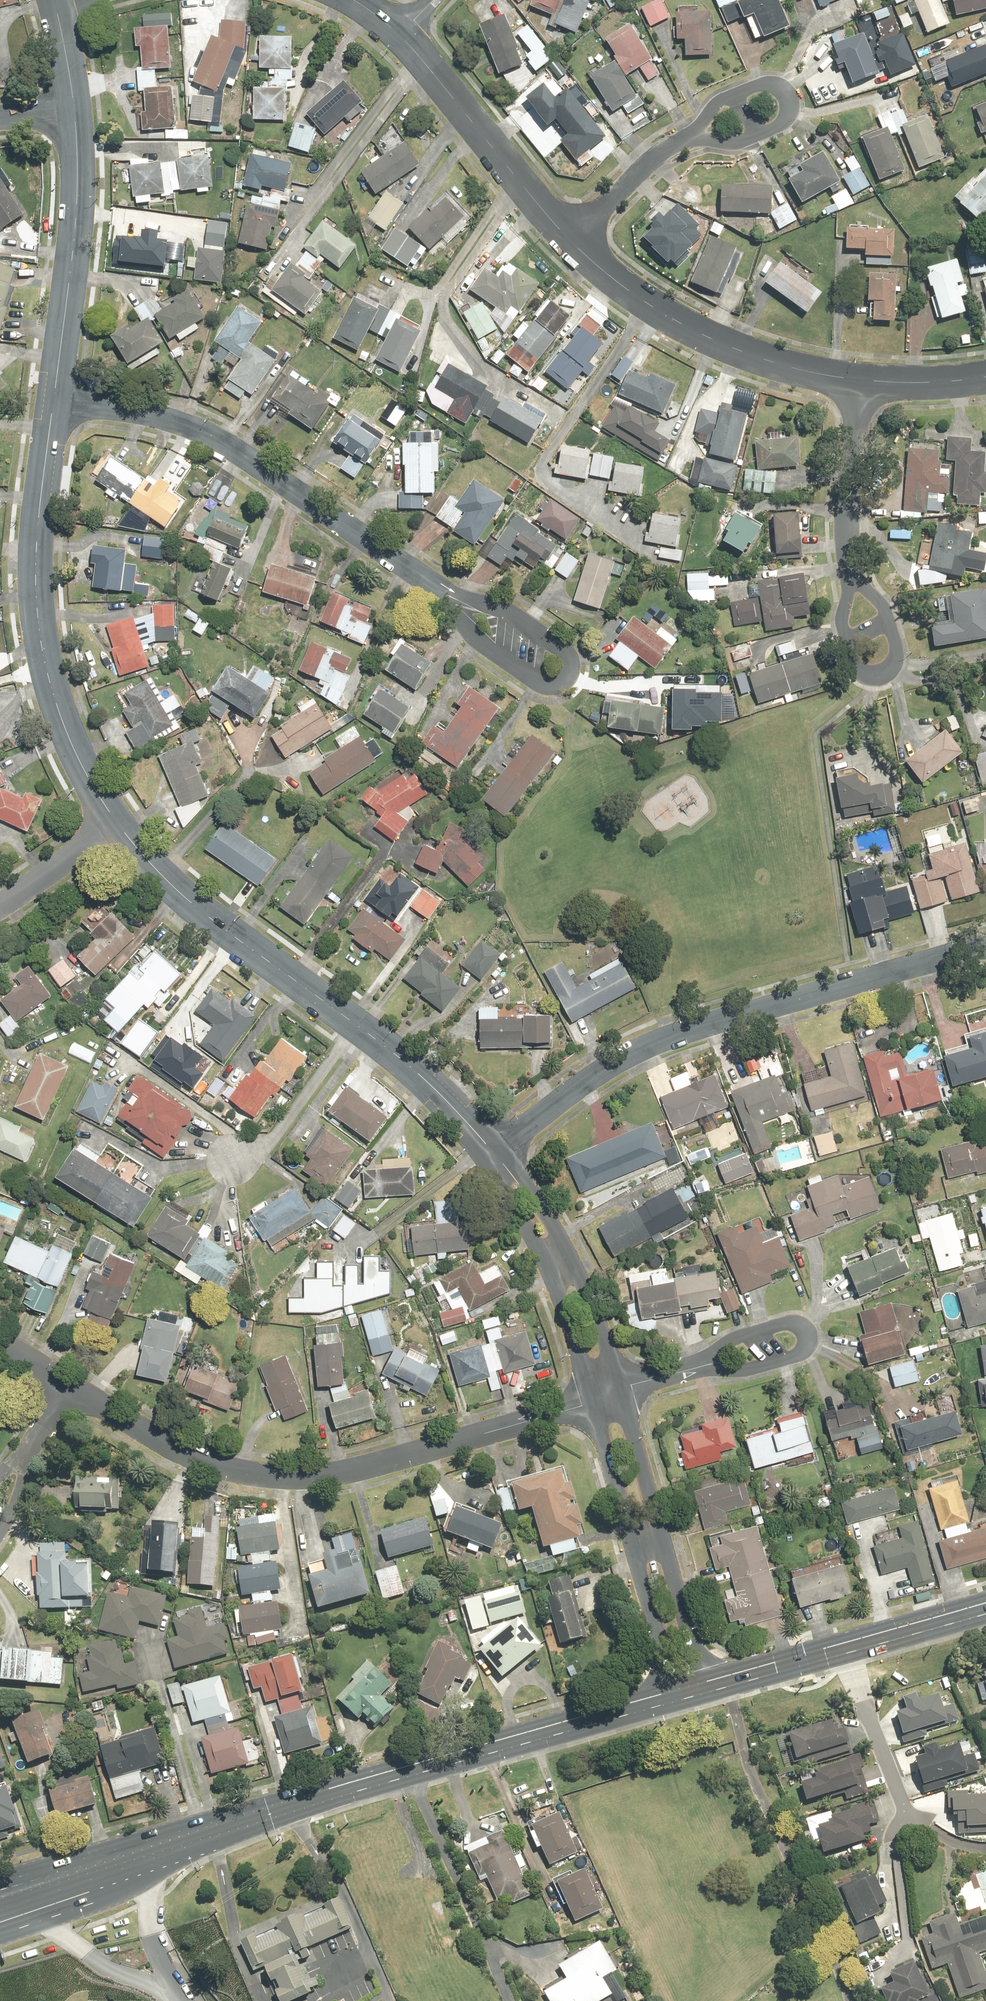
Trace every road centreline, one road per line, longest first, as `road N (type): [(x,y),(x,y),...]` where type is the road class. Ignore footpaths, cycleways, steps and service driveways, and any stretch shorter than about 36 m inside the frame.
road 1 (residential): [(593,1404),(341,1474),(279,1477),(214,1463),(70,1387)]
road 2 (residential): [(493,1153),(600,1070),(660,1039),(985,947)]
road 3 (tertiary): [(493,1153),(413,1069),(196,906),(116,822)]
road 4 (residential): [(443,593),(200,431),(171,417),(55,399)]
road 5 (tertiary): [(116,822),(69,737),(41,639),(34,568),(55,399)]
road 6 (residential): [(567,239),(630,292),(700,334),(788,367),(862,380)]
road 7 (secondary): [(276,1807),(0,1909)]
road 8 (tertiary): [(55,399),(75,236),(74,108)]
road 9 (secondary): [(0,1880),(276,1807)]
road 10 (residential): [(443,593),(464,625),(531,678),(550,687),(564,679),(561,650),(483,602)]
road 11 (secondary): [(409,1770),(672,1693)]
road 12 (residential): [(400,35),(567,239)]
road 13 (residential): [(510,2000),(409,1770)]
road 14 (residential): [(708,1365),(728,1341),(791,1323),(802,1330),(800,1352),(724,1370)]
road 15 (residential): [(854,580),(848,520),(862,380)]
road 16 (residential): [(843,1644),(906,1813)]
road 17 (residential): [(691,138),(662,152),(567,239)]
road 18 (tertiary): [(620,1389),(663,1538)]
road 19 (tertiary): [(663,1538),(705,1684)]
road 20 (tertiary): [(672,1693),(632,1547)]
road 21 (tertiary): [(593,1404),(545,1263)]
road 22 (tertiary): [(632,1547),(593,1404)]
road 23 (secondary): [(843,1644),(985,1604)]
road 24 (tertiary): [(569,1251),(620,1389)]
road 25 (secondary): [(705,1684),(843,1644)]
road 26 (residential): [(0,904),(116,822)]
road 27 (secondary): [(276,1807),(409,1770)]
road 28 (residential): [(844,639),(857,676),(879,679),(894,664),(891,622)]
road 29 (residential): [(862,380),(985,377)]

